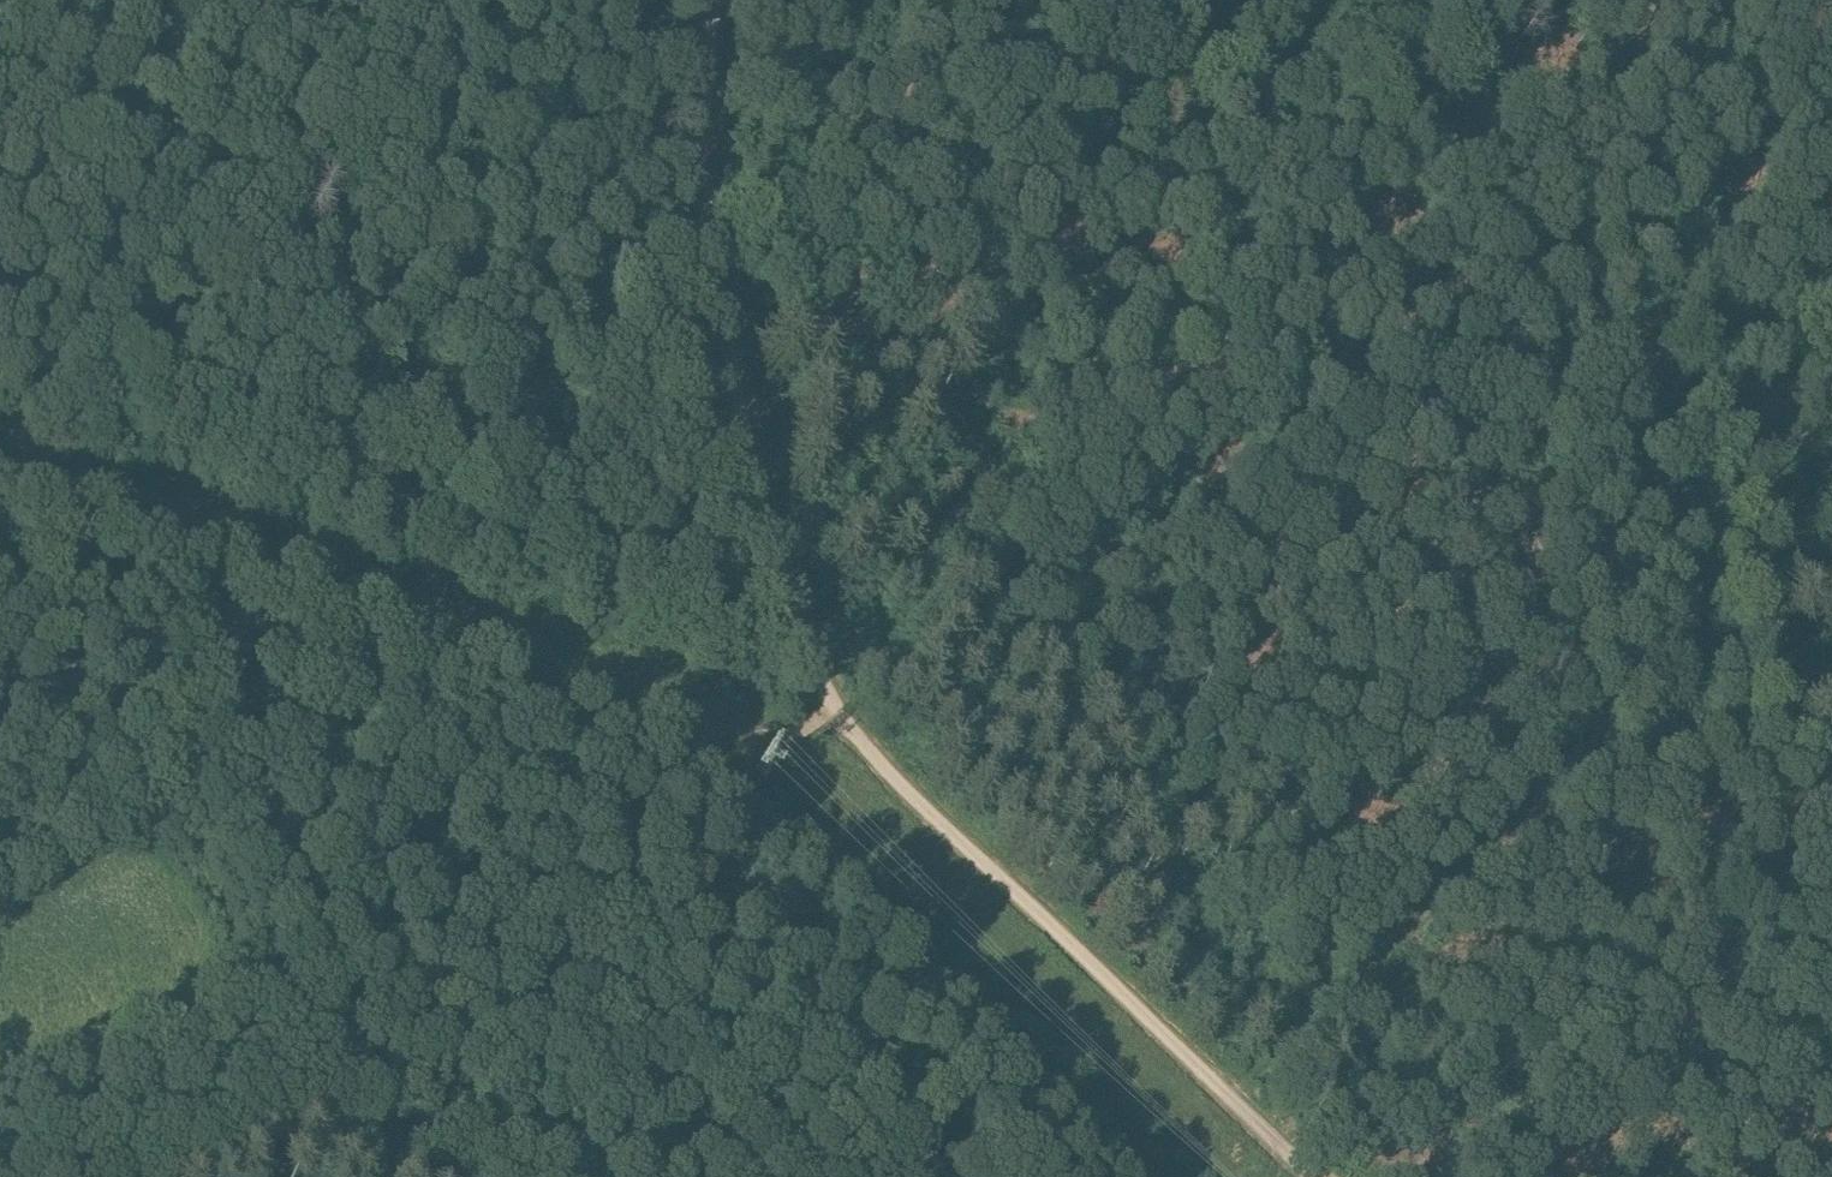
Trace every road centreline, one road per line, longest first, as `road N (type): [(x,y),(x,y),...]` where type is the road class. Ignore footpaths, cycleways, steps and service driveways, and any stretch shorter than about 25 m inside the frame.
road 1 (track): [(1311,1176),(847,718),(821,678),(778,559),(707,236),(701,140),(714,0)]

